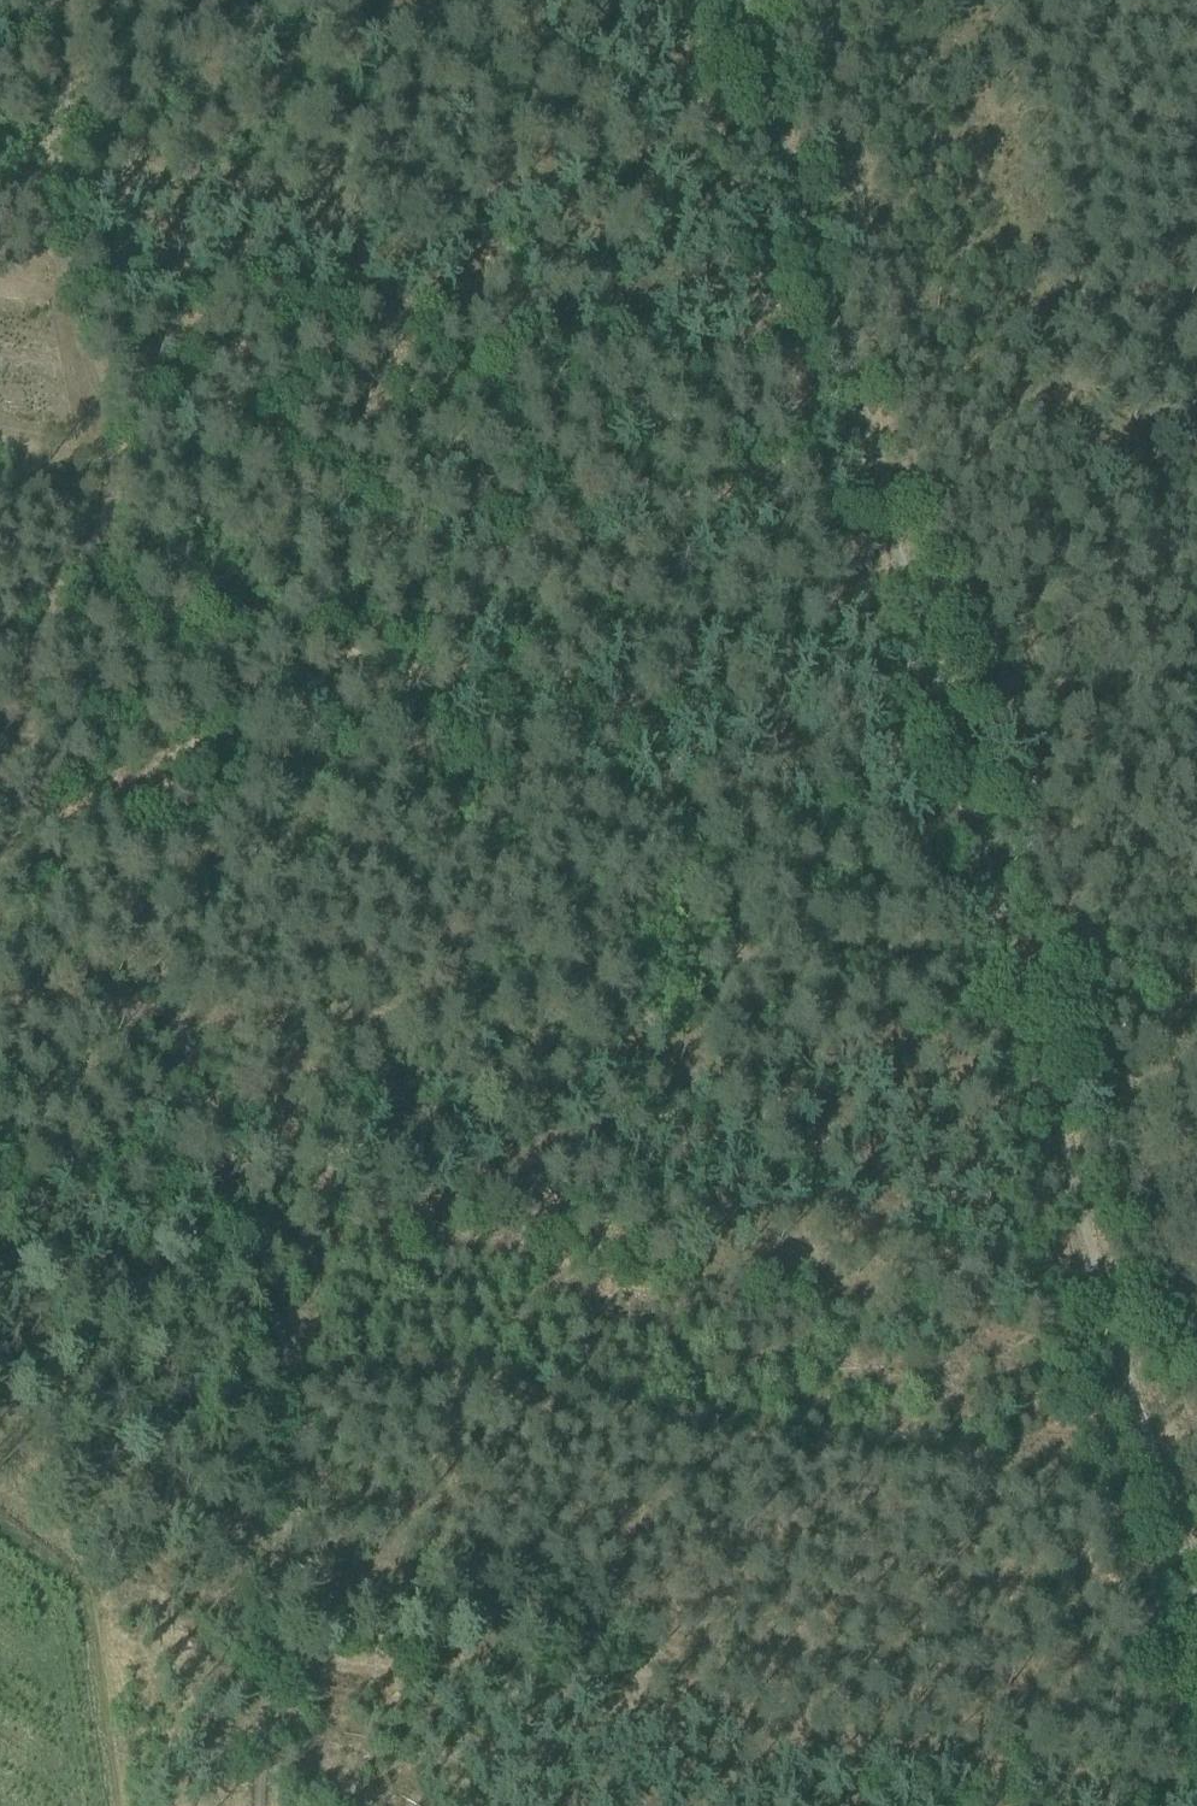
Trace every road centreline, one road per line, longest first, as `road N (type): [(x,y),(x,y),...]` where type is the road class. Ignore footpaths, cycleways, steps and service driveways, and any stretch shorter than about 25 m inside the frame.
road 1 (track): [(1092,966),(812,0)]
road 2 (track): [(1196,1357),(1092,966)]

